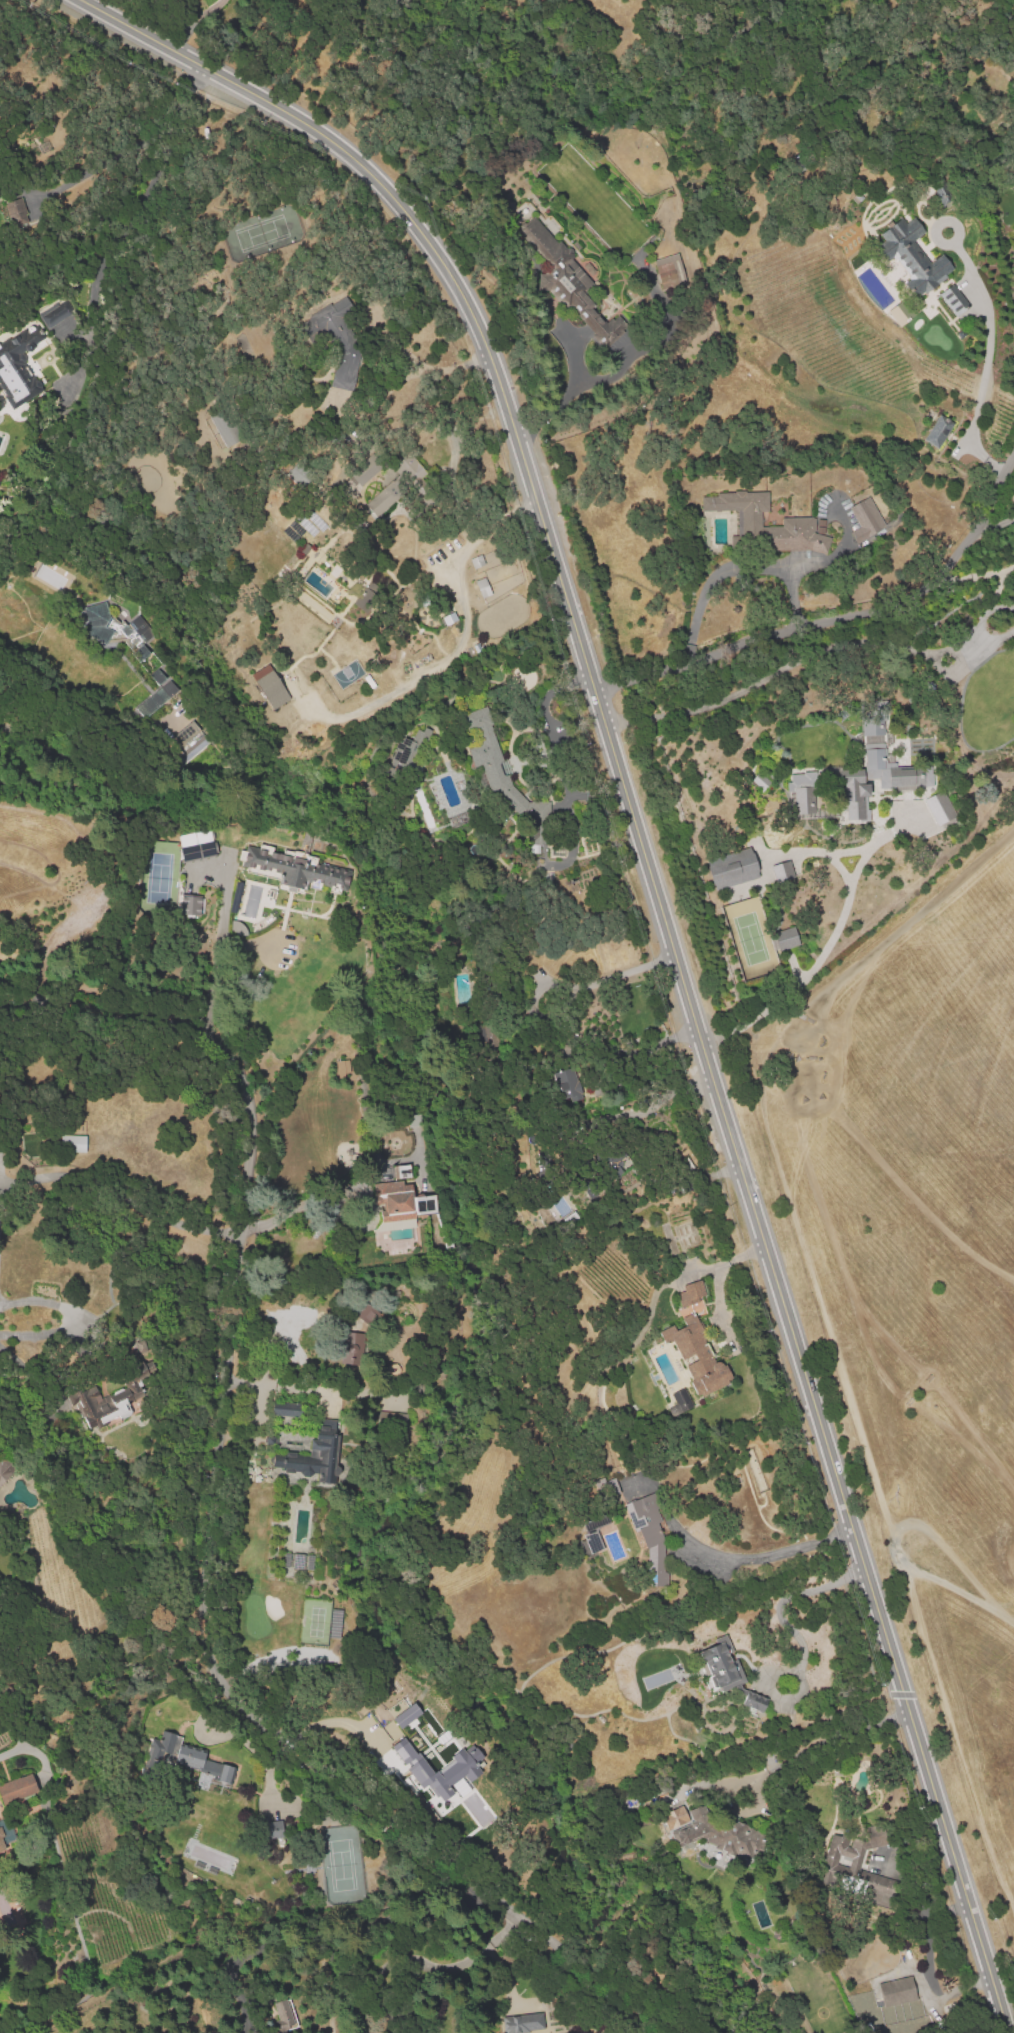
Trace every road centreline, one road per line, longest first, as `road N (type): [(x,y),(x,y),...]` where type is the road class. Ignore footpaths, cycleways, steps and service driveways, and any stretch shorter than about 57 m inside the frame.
road 1 (residential): [(83,0),(305,124),(385,192),(441,260),(490,348),(1004,2032)]
road 2 (residential): [(0,1010),(173,1024),(226,1050),(244,1085),(244,1226),(211,1622),(223,1680),(349,1799),(670,2032)]

